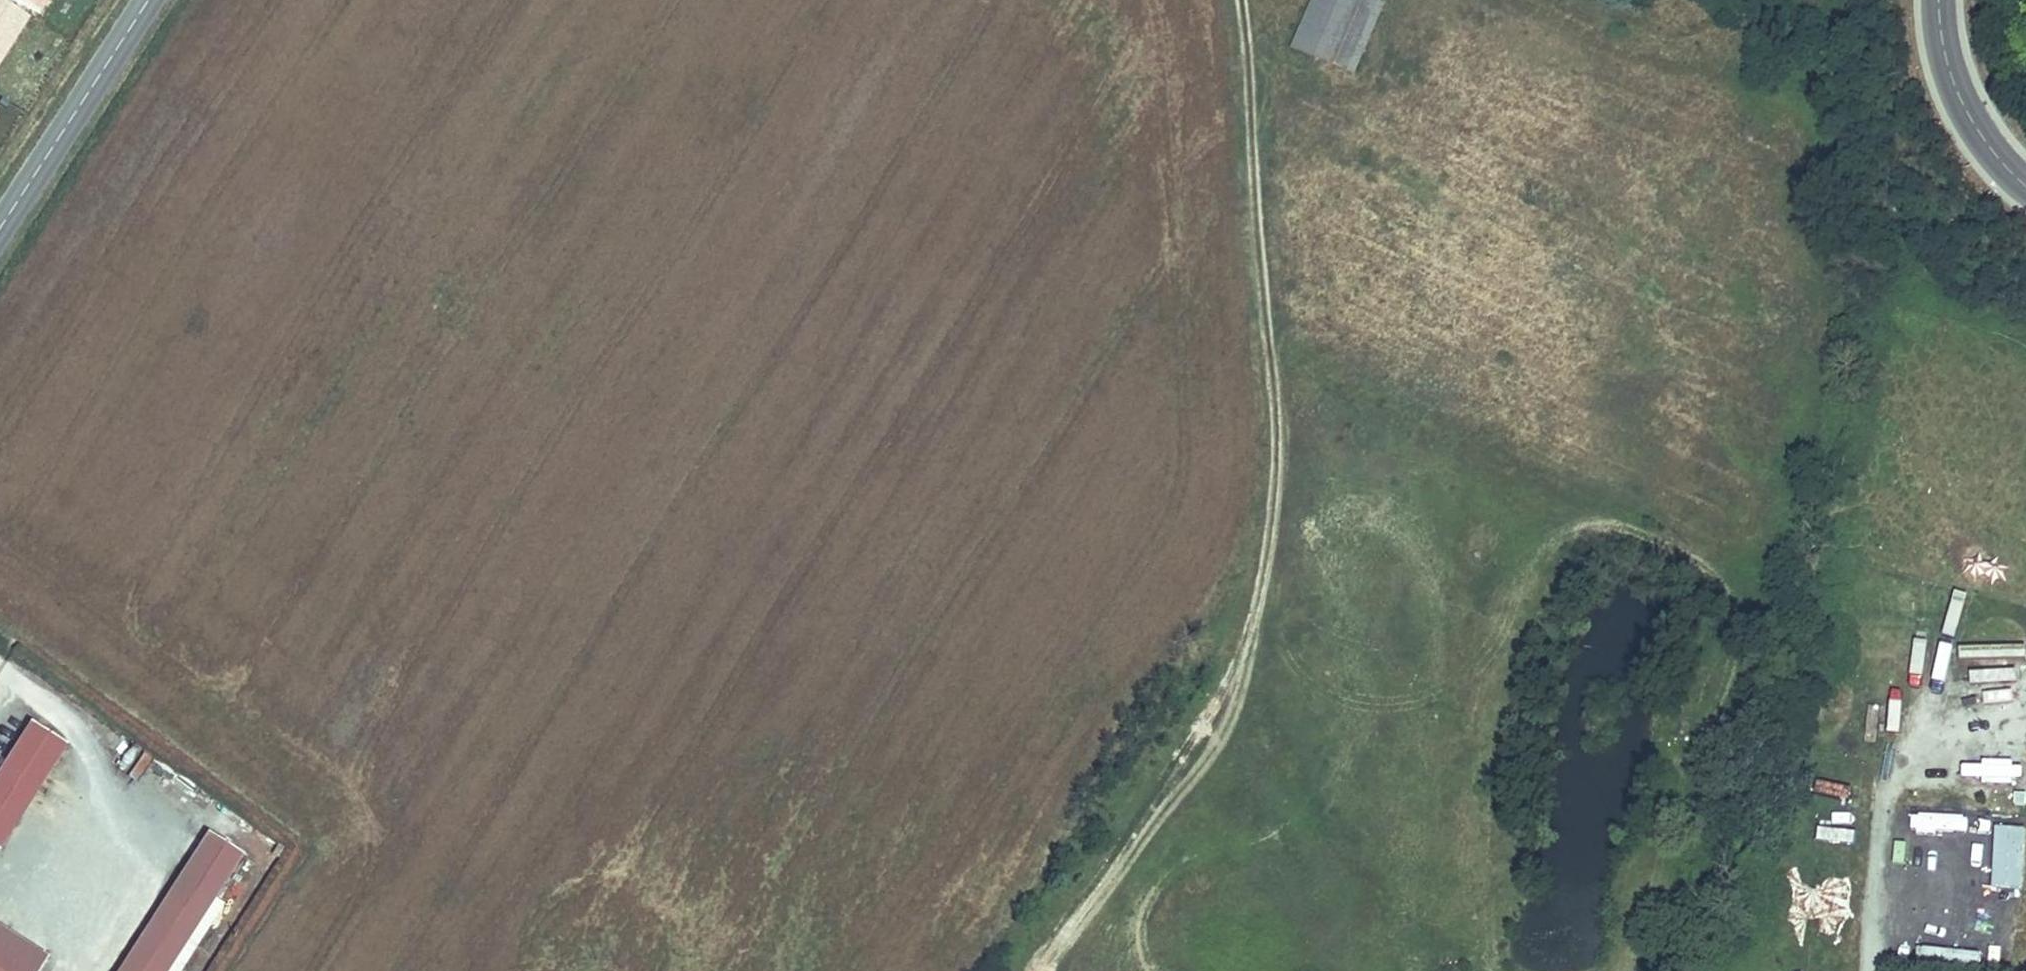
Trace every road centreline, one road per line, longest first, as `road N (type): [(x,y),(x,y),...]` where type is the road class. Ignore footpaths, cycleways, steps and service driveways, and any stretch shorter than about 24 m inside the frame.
road 1 (track): [(1237,0),(1277,412),(1261,531),(1230,639),(1026,970)]
road 2 (tertiary): [(0,229),(149,0)]
road 3 (track): [(1876,970),(1892,699)]
road 4 (tertiary): [(1938,0),(1951,87),(1972,127),(2025,188)]

